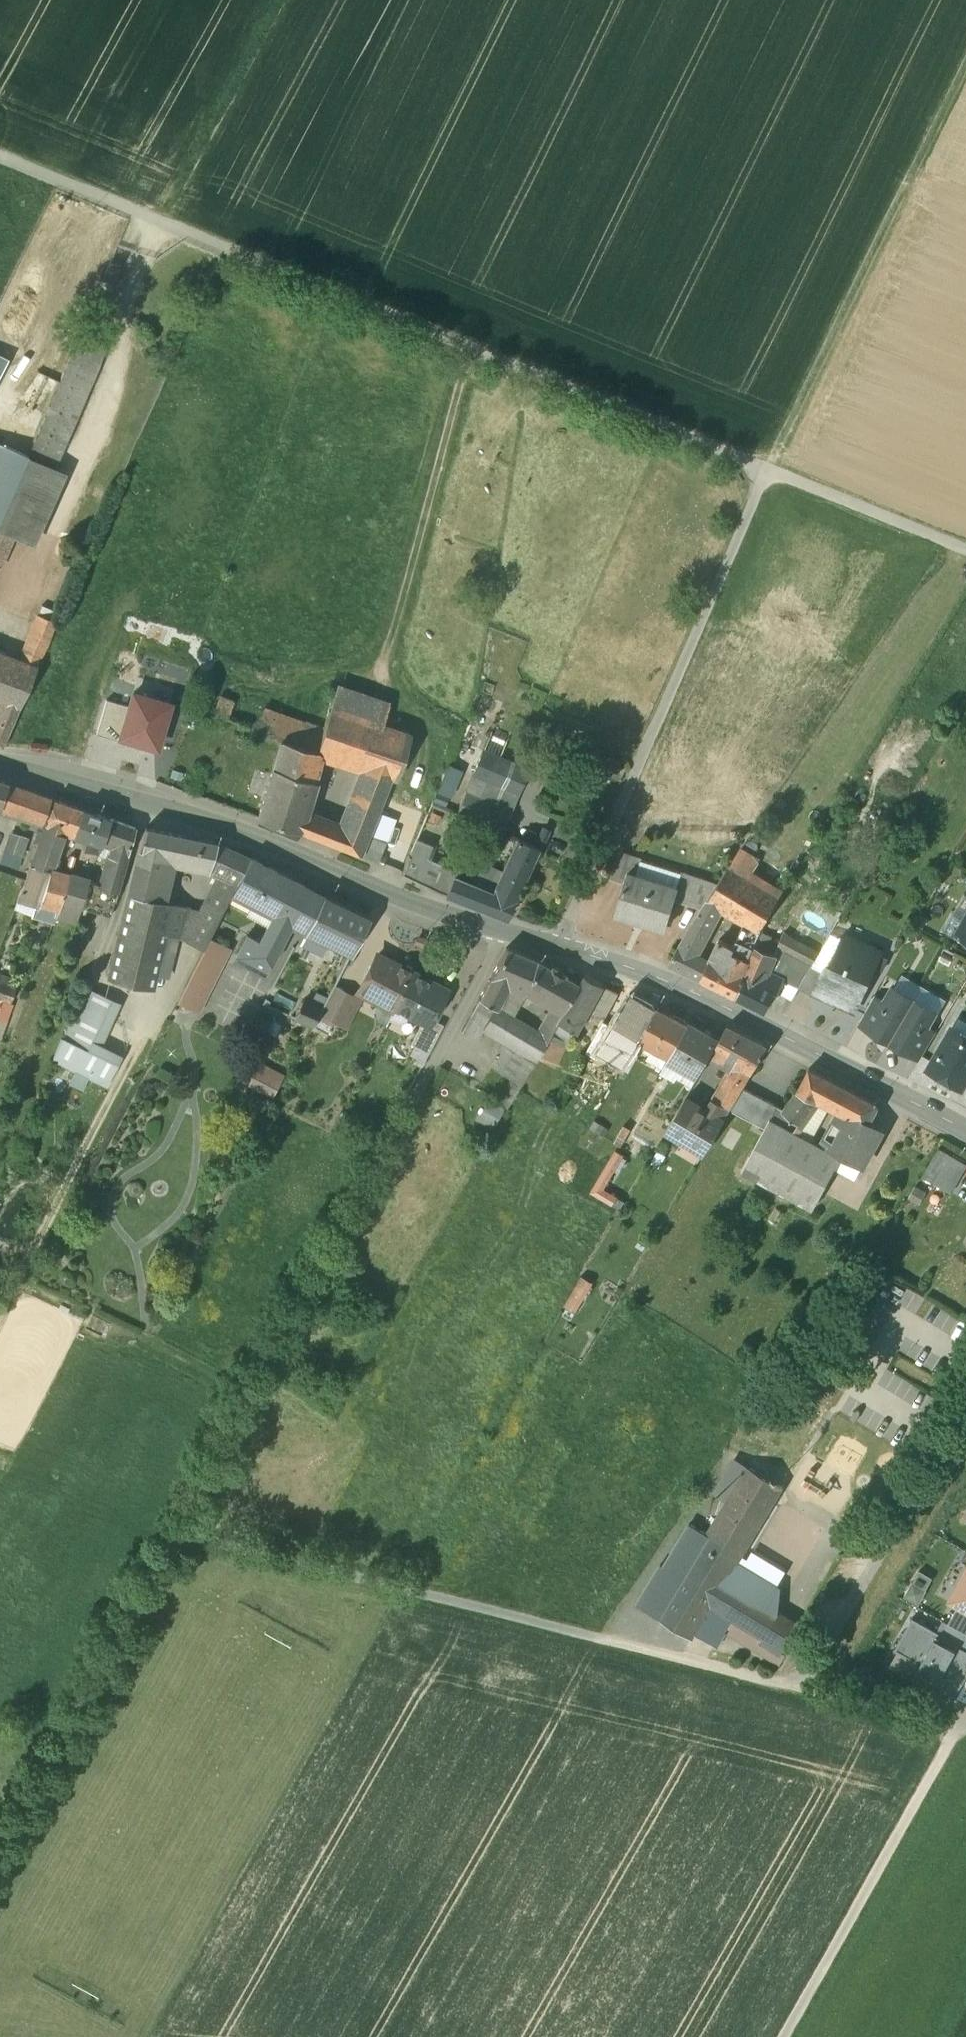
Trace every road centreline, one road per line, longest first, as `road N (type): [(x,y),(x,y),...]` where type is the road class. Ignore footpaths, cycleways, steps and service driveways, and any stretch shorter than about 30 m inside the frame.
road 1 (track): [(0,157),(965,553)]
road 2 (track): [(0,1842),(504,932)]
road 3 (tertiary): [(965,1132),(708,999),(634,970),(428,912),(239,834),(0,765)]
road 4 (track): [(959,1722),(173,1529)]
road 5 (track): [(561,949),(765,469)]
road 6 (track): [(965,102),(765,469)]
road 7 (track): [(789,2036),(959,1722)]
road 8 (residential): [(899,1537),(817,1687)]
road 9 (track): [(278,0),(199,134)]
road 10 (track): [(155,220),(199,134),(200,82)]
road 11 (residential): [(797,1597),(839,1529),(899,1537)]
road 12 (residential): [(899,1537),(965,1422)]

